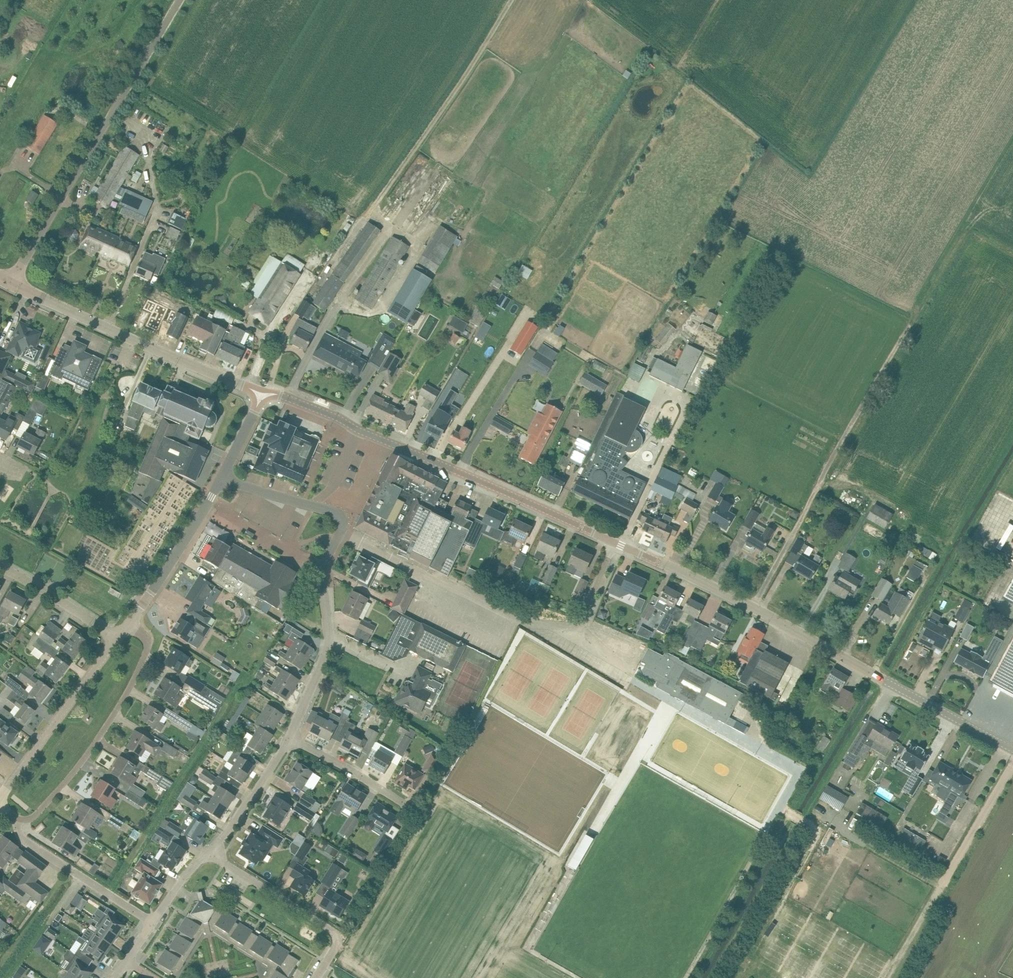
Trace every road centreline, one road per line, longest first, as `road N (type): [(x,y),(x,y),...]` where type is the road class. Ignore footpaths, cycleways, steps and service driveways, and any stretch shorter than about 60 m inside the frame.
road 1 (tertiary): [(1012,749),(678,570),(339,417),(262,394)]
road 2 (residential): [(289,737),(325,660),(325,564),(339,516),(221,479)]
road 3 (unclassified): [(12,284),(179,0)]
road 4 (tertiary): [(262,394),(12,284)]
road 5 (residential): [(17,819),(29,819),(60,789),(118,709),(148,642),(128,624)]
road 6 (residential): [(0,799),(117,638)]
road 7 (residential): [(315,977),(336,944),(333,931),(209,853)]
road 8 (residential): [(153,922),(21,839),(17,819)]
road 9 (residential): [(128,624),(221,479)]
road 10 (residential): [(422,810),(289,737)]
road 11 (residential): [(209,853),(289,737)]
road 12 (residential): [(117,638),(0,565)]

